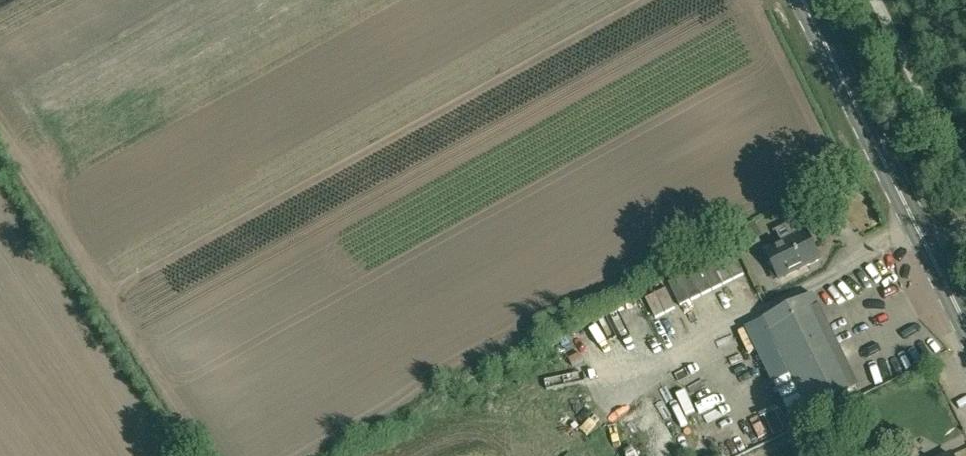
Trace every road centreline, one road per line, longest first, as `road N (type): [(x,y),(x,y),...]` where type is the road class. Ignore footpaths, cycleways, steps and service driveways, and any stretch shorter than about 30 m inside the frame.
road 1 (secondary): [(965,344),(792,0)]

